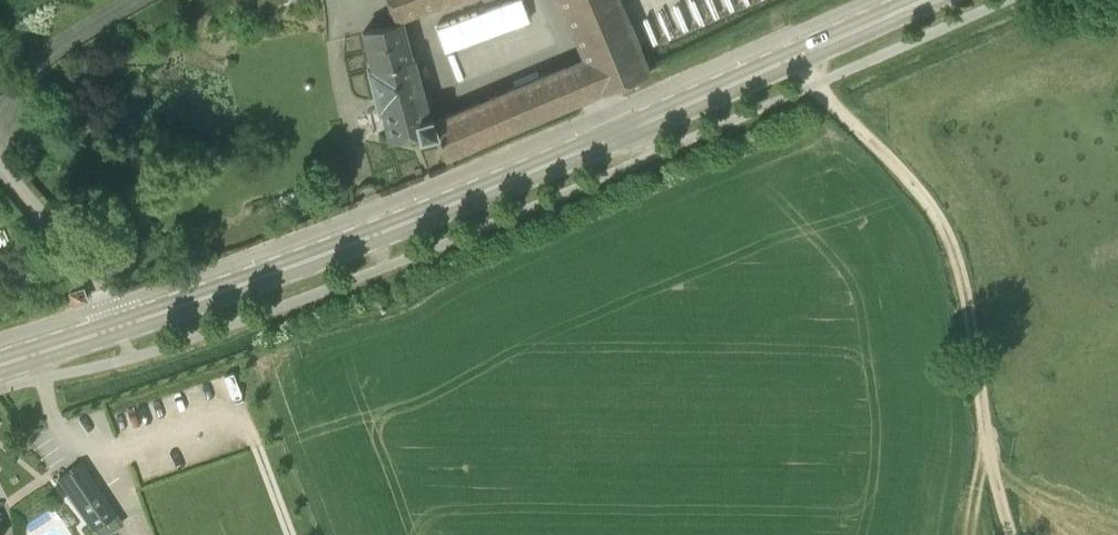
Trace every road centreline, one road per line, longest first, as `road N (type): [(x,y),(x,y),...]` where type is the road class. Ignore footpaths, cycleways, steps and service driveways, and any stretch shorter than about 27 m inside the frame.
road 1 (secondary): [(119,327),(428,215),(932,0)]
road 2 (track): [(815,85),(923,194),(947,232),(1011,534)]
road 3 (unclassified): [(119,327),(89,273),(0,166)]
road 4 (secondary): [(0,364),(119,327)]

